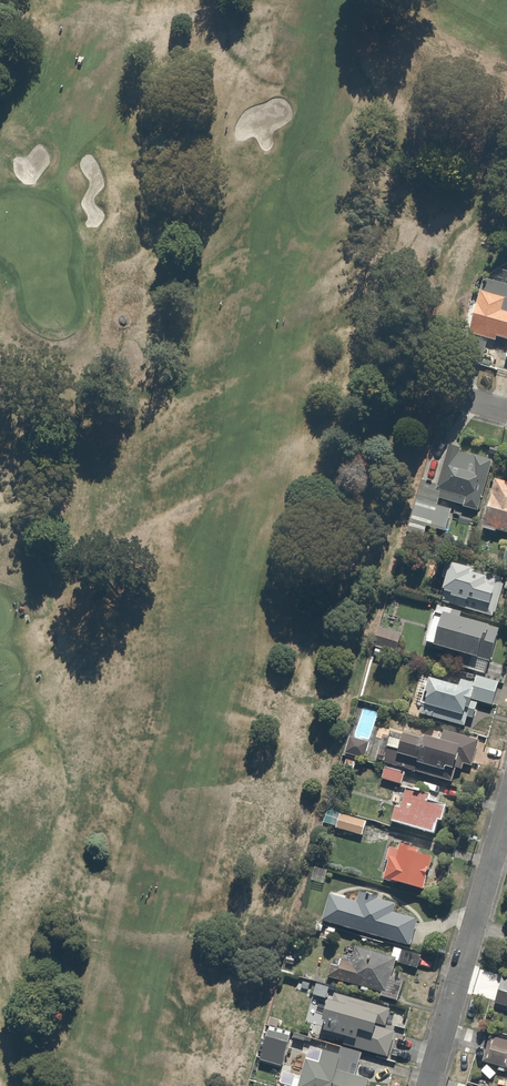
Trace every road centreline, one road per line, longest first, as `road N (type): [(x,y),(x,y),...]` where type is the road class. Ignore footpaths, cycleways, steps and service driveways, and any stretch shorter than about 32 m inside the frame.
road 1 (residential): [(506,806),(427,1085)]

